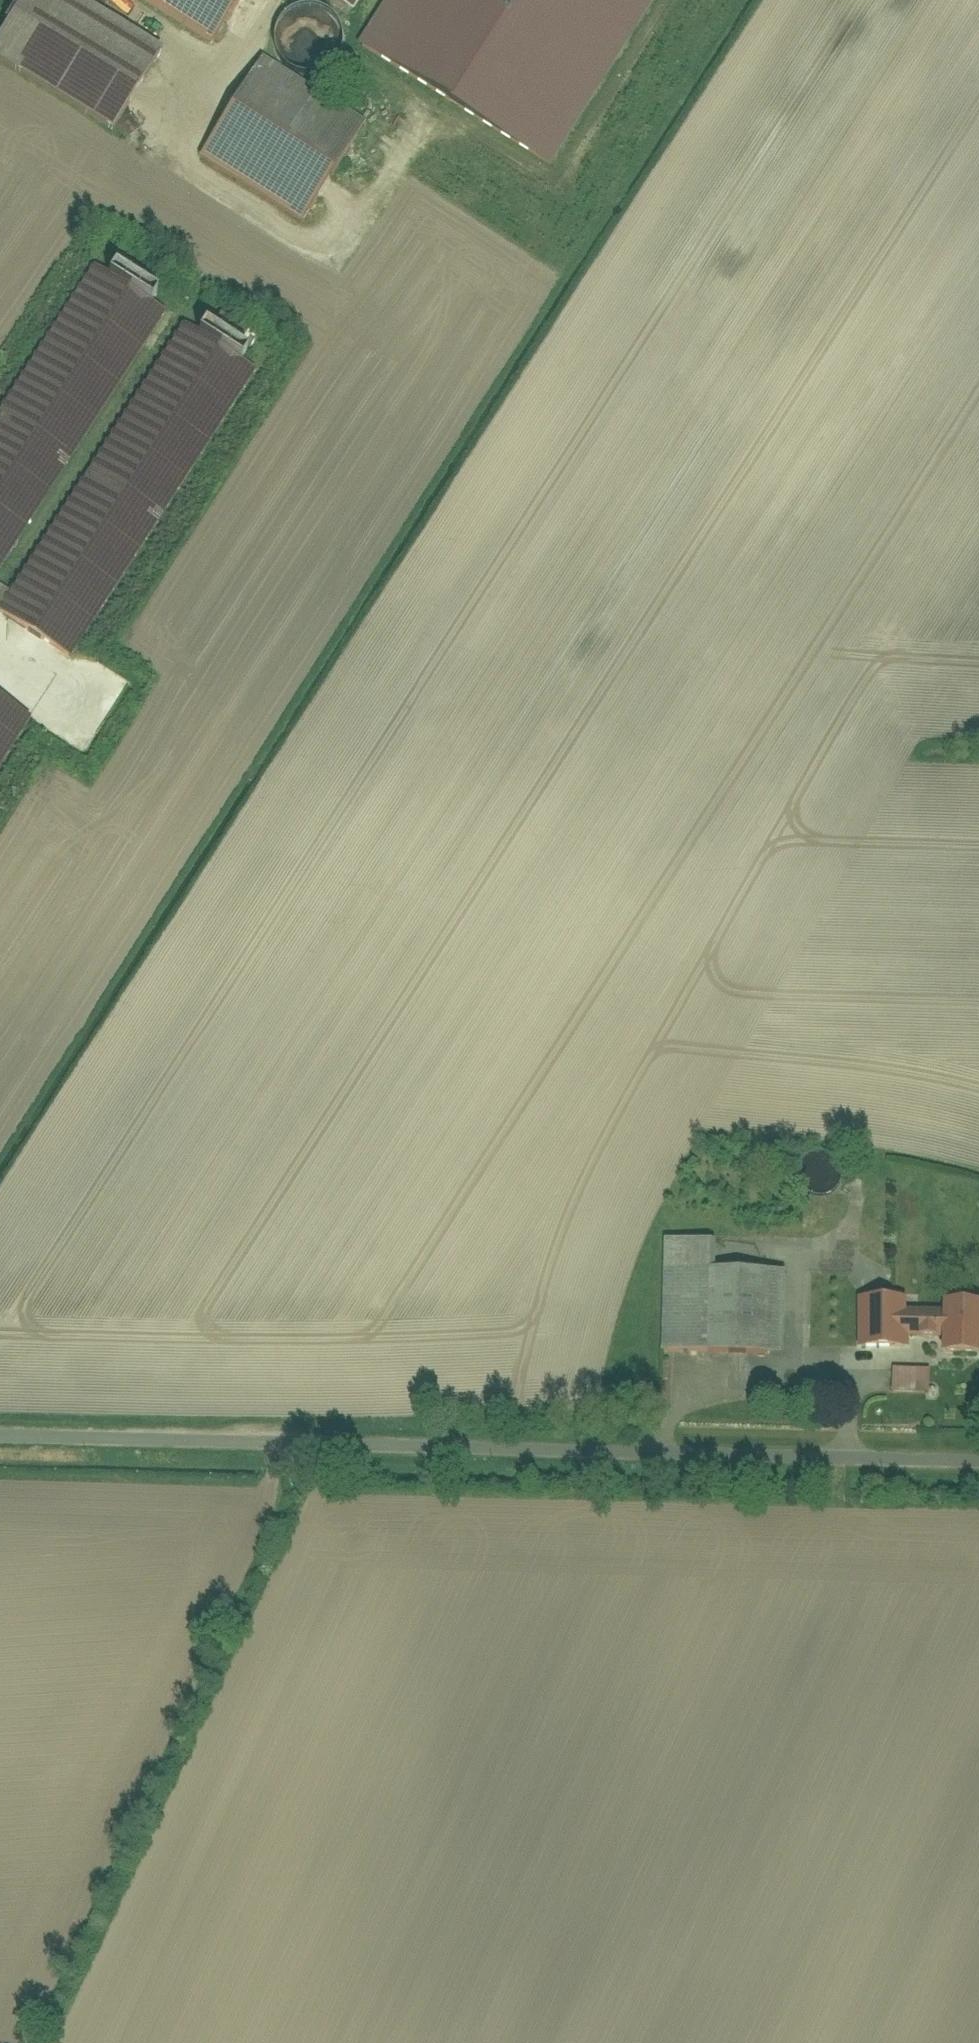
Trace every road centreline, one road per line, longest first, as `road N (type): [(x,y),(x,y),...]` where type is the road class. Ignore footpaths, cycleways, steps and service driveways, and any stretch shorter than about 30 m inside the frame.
road 1 (residential): [(978,1467),(0,1438)]

